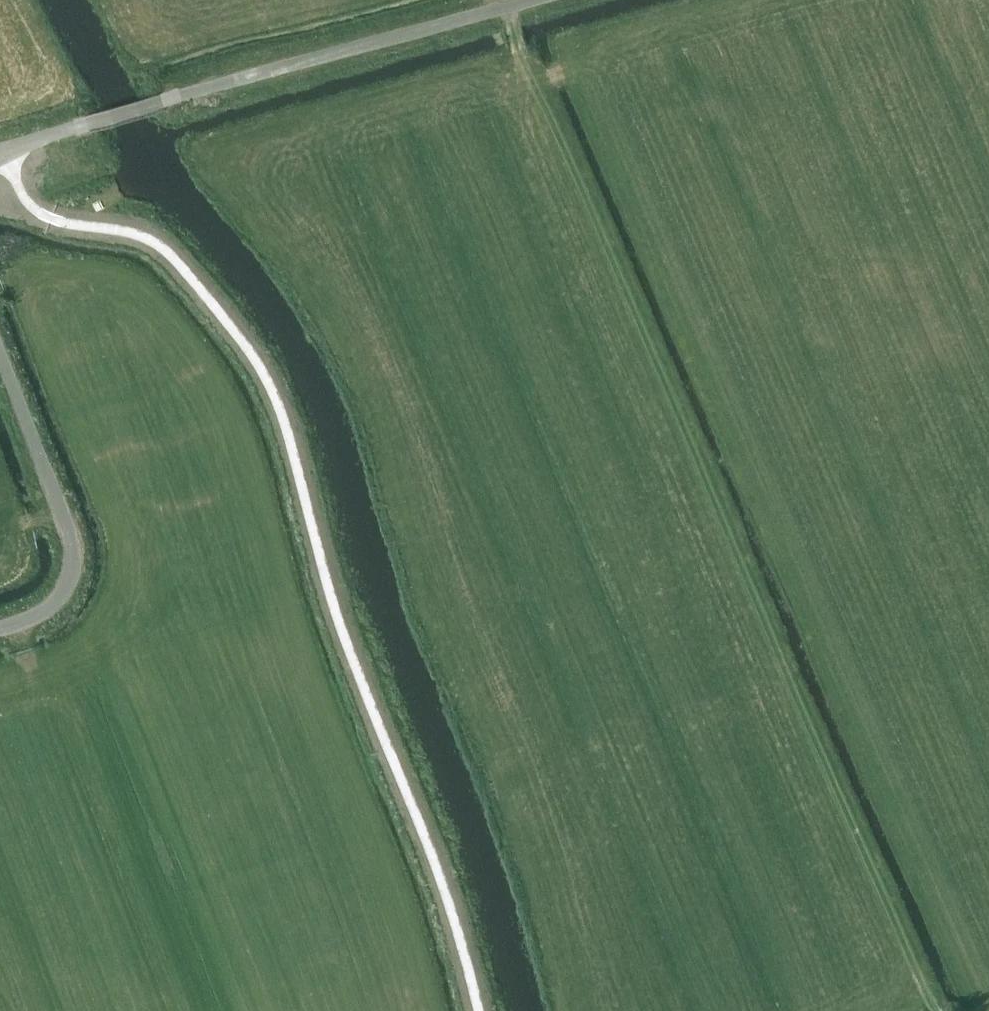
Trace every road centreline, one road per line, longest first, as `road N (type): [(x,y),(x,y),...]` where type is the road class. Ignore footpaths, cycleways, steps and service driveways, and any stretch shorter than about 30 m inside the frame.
road 1 (unclassified): [(0,152),(159,97),(523,0)]
road 2 (unclassified): [(0,638),(30,630),(70,595),(75,551),(0,353)]

